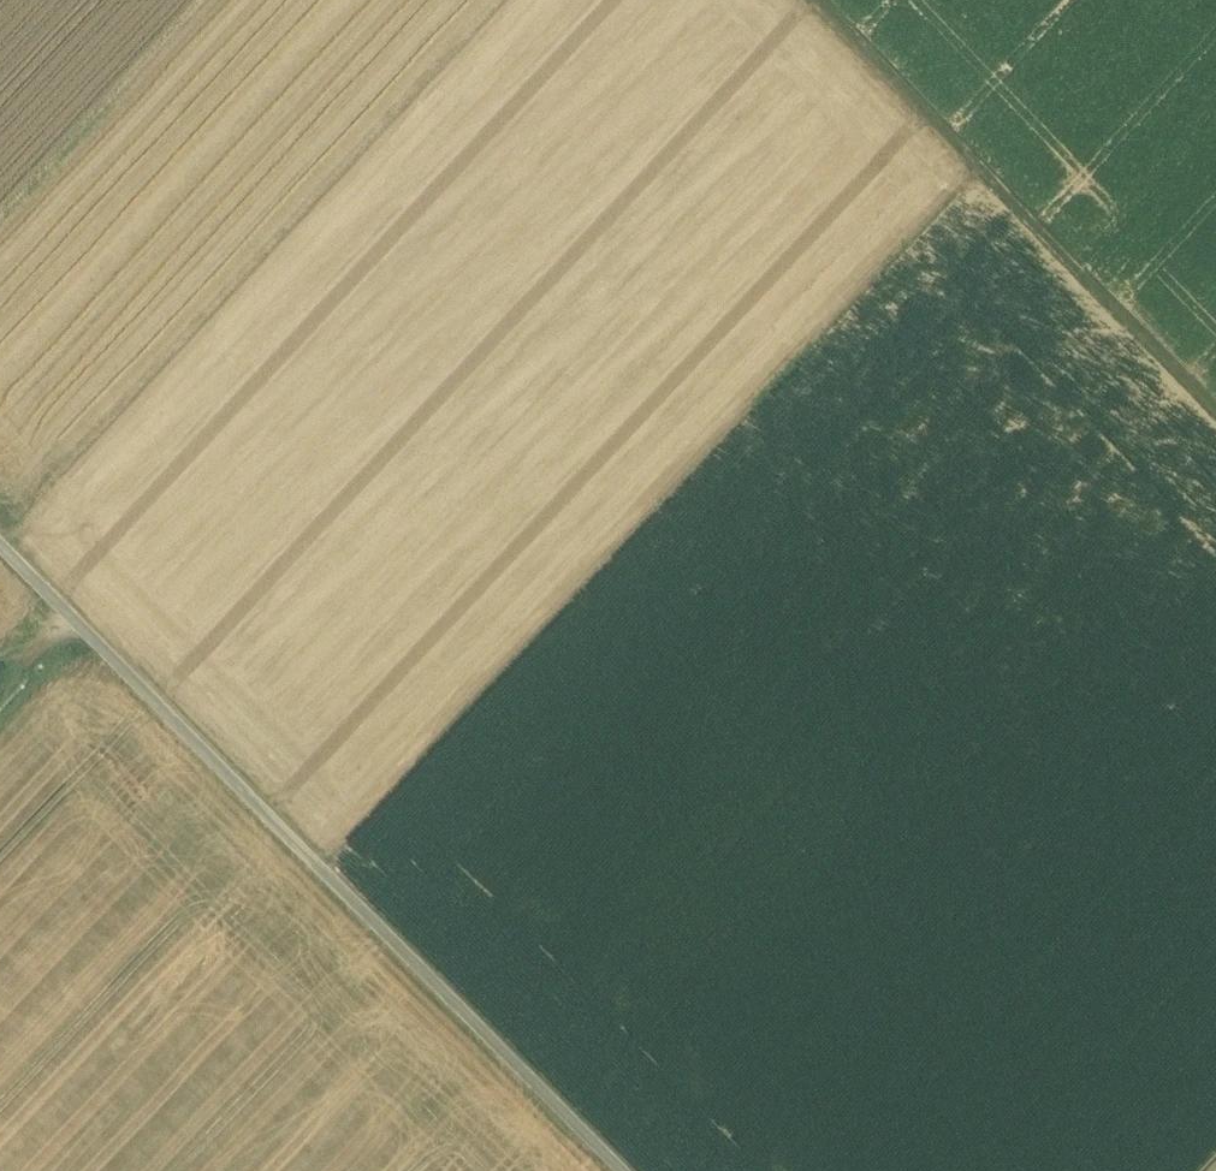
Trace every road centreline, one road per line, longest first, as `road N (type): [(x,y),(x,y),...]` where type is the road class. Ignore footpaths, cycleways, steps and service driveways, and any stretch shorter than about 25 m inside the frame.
road 1 (track): [(621,1170),(0,546)]
road 2 (track): [(818,0),(1215,409)]

